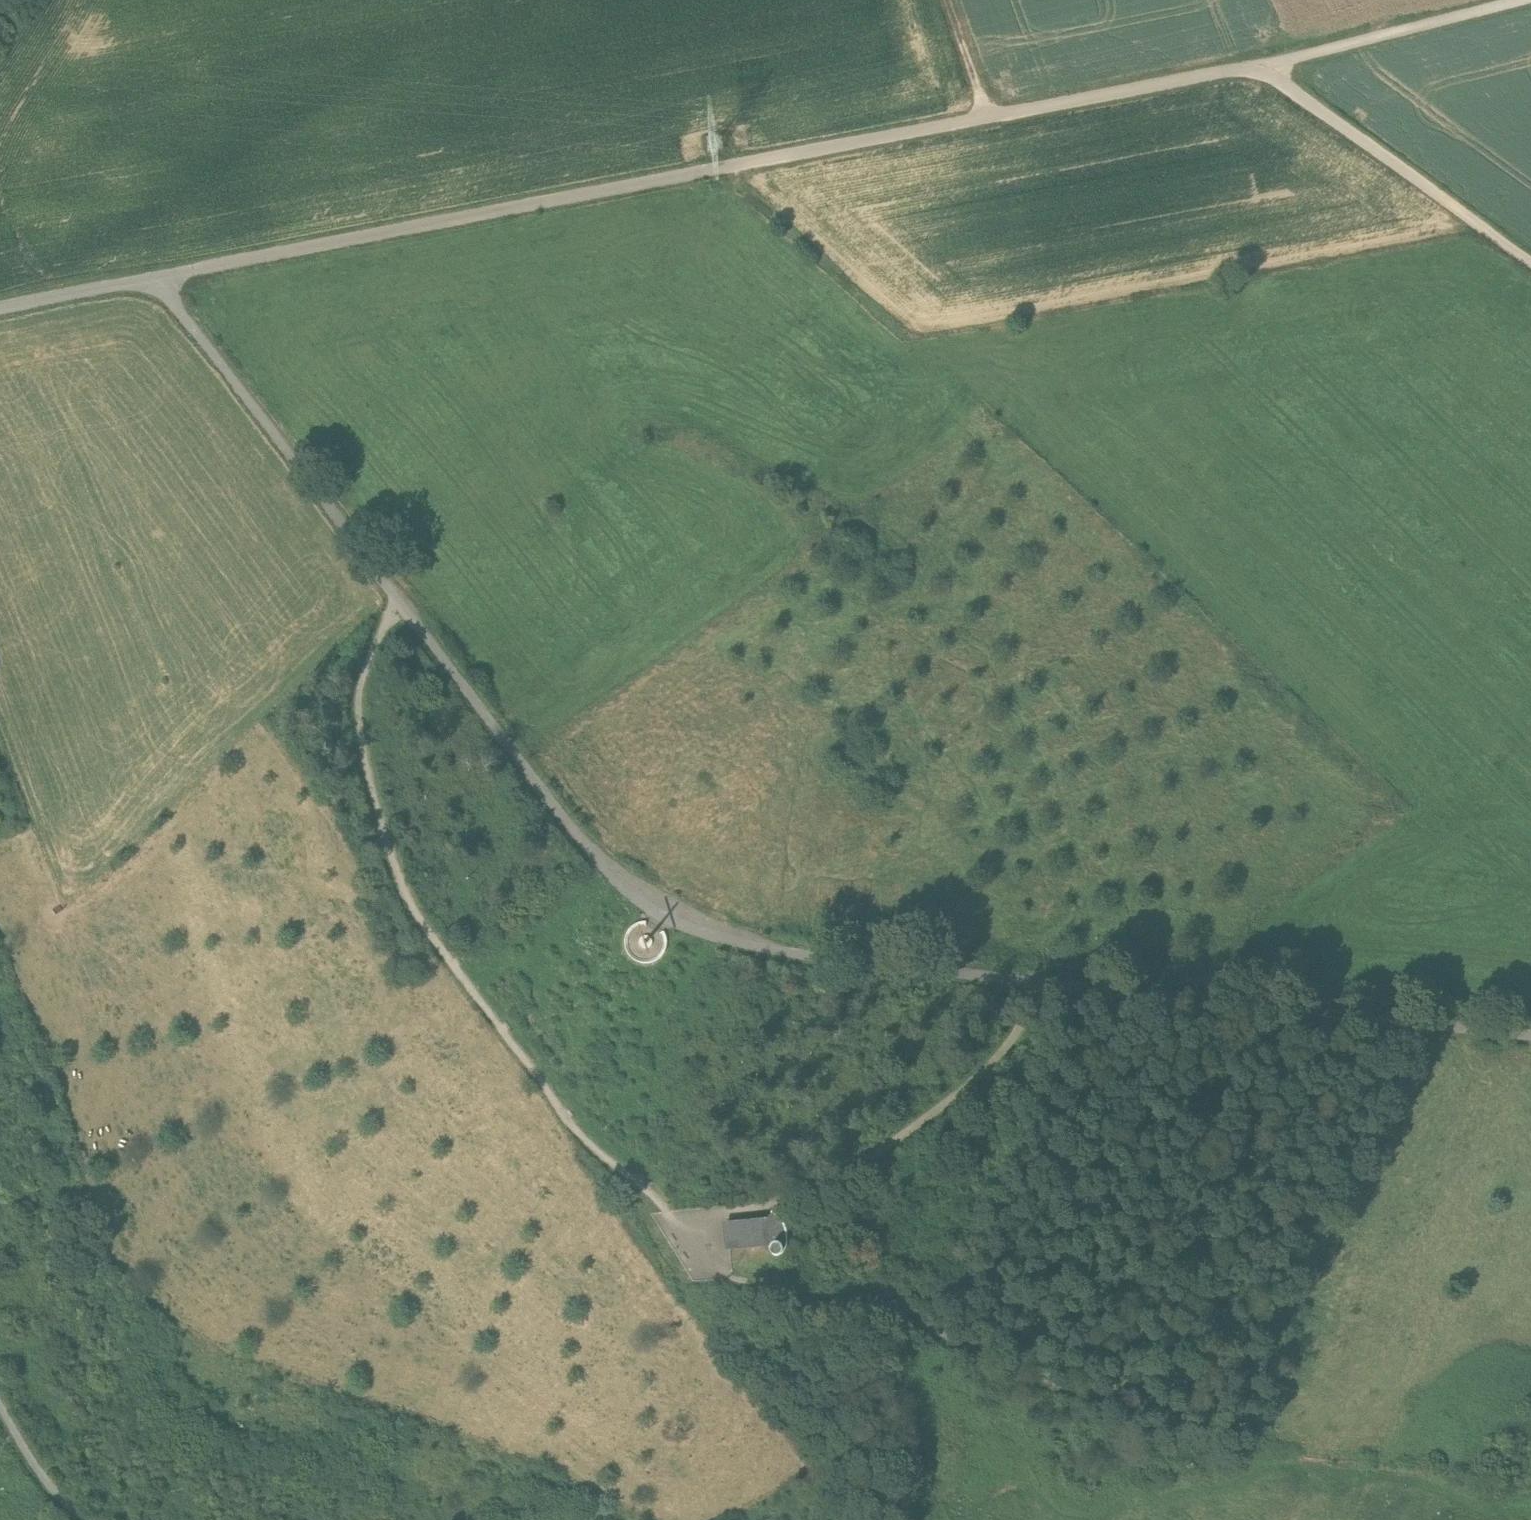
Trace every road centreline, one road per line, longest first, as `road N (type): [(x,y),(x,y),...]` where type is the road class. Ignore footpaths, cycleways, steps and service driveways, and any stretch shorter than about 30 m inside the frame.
road 1 (track): [(1422,1021),(912,973),(732,940),(665,911),(612,872),(531,778),(396,594)]
road 2 (track): [(159,283),(991,115)]
road 3 (track): [(396,594),(159,283)]
road 4 (track): [(1530,263),(1266,66)]
road 5 (track): [(991,115),(1266,66)]
road 6 (track): [(1266,66),(1523,0)]
road 7 (track): [(81,1519),(45,1484),(0,1406)]
road 8 (track): [(991,115),(951,0)]

